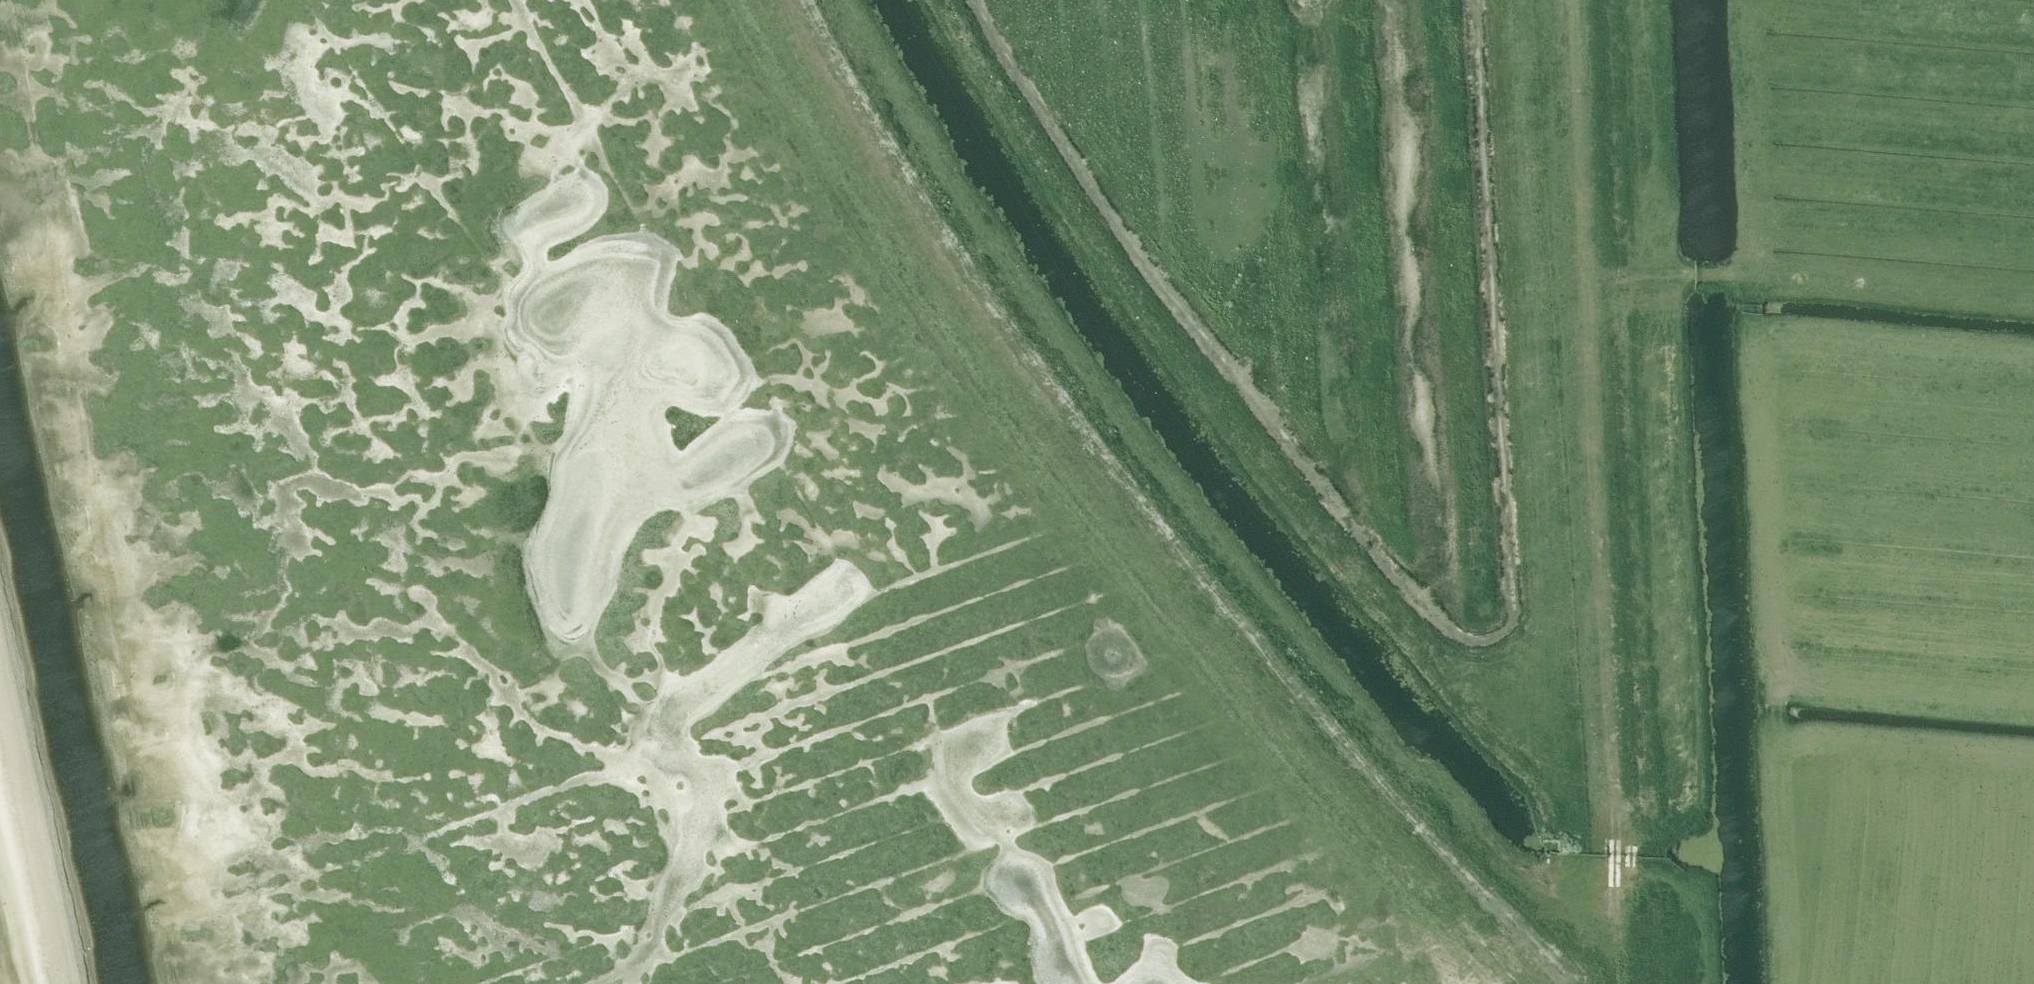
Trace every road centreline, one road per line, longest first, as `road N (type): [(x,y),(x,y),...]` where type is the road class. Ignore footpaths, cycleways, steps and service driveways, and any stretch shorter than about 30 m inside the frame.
road 1 (track): [(1577,0),(1617,880)]

